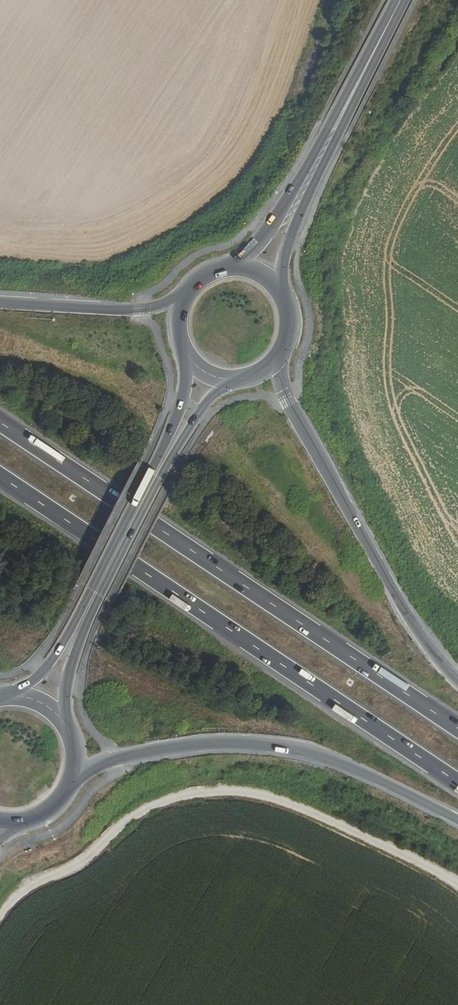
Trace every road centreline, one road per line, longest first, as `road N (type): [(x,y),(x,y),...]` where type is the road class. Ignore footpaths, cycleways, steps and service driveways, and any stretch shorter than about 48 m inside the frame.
road 1 (motorway): [(457,729),(0,423)]
road 2 (motorway): [(0,479),(457,783)]
road 3 (track): [(0,919),(22,890),(70,869),(135,813),(191,793),(240,792),(292,804),(457,880)]
road 4 (motorway): [(66,791),(105,760),(186,745),(269,743),(317,752),(457,819)]
road 5 (motorway): [(457,684),(422,641),(286,396),(281,353)]
road 6 (secondary): [(369,62),(266,233),(233,269)]
road 7 (secondary): [(278,292),(301,211),(369,62)]
road 8 (motorway): [(191,287),(137,311),(0,302)]
road 9 (secondary): [(96,591),(42,672),(0,697)]
road 10 (secondary): [(65,725),(68,677),(96,591)]
road 11 (secondary): [(96,591),(154,475)]
road 12 (secondary): [(154,475),(211,399),(239,380)]
road 13 (secondary): [(188,358),(186,389),(154,475)]

